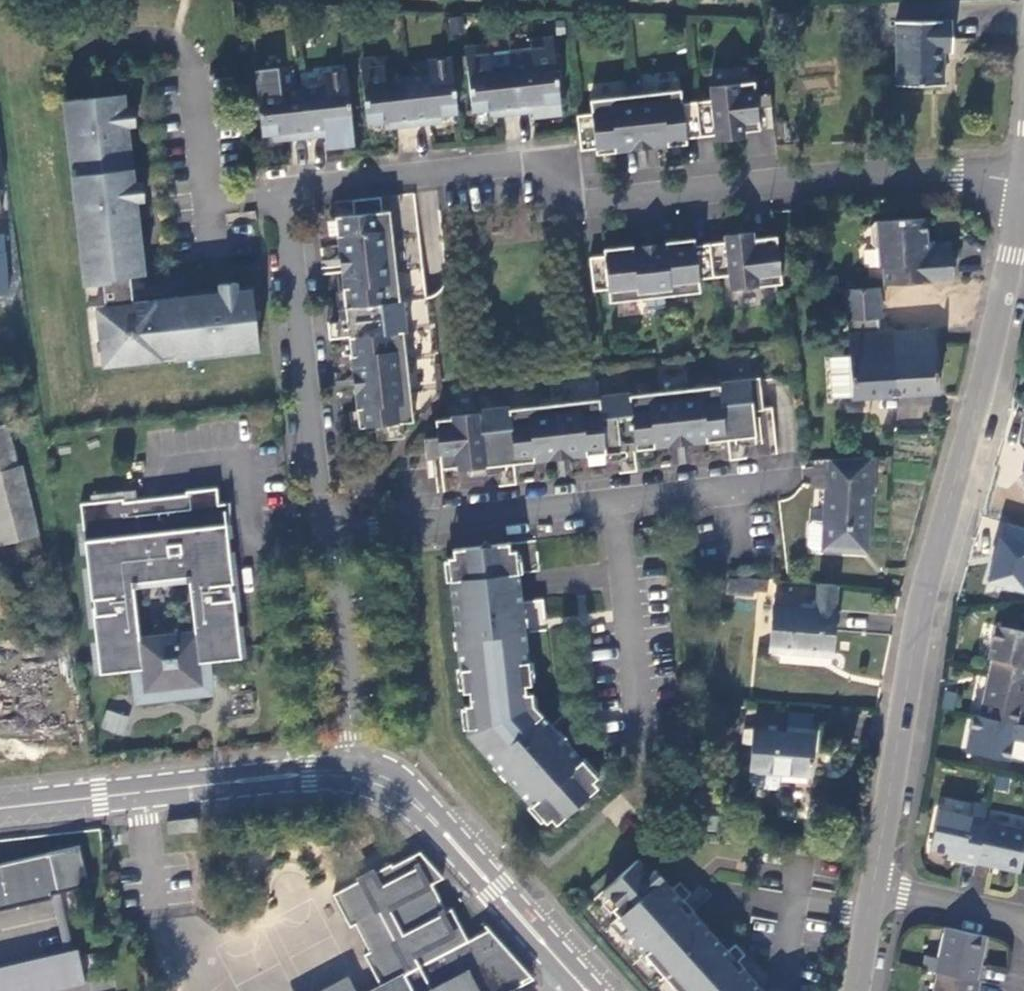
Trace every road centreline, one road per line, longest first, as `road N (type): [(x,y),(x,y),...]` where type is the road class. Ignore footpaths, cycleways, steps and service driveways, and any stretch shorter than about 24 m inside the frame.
road 1 (residential): [(324,534),(282,192),(522,166),(583,200),(833,176),(957,174),(1008,181),(1022,197)]
road 2 (tertiary): [(872,894),(919,614),(1022,197)]
road 3 (residential): [(787,481),(324,534)]
road 4 (residential): [(0,806),(350,769)]
road 5 (residential): [(350,769),(400,785),(586,990)]
road 6 (residential): [(324,534),(350,769)]
road 7 (residential): [(872,894),(1023,925)]

